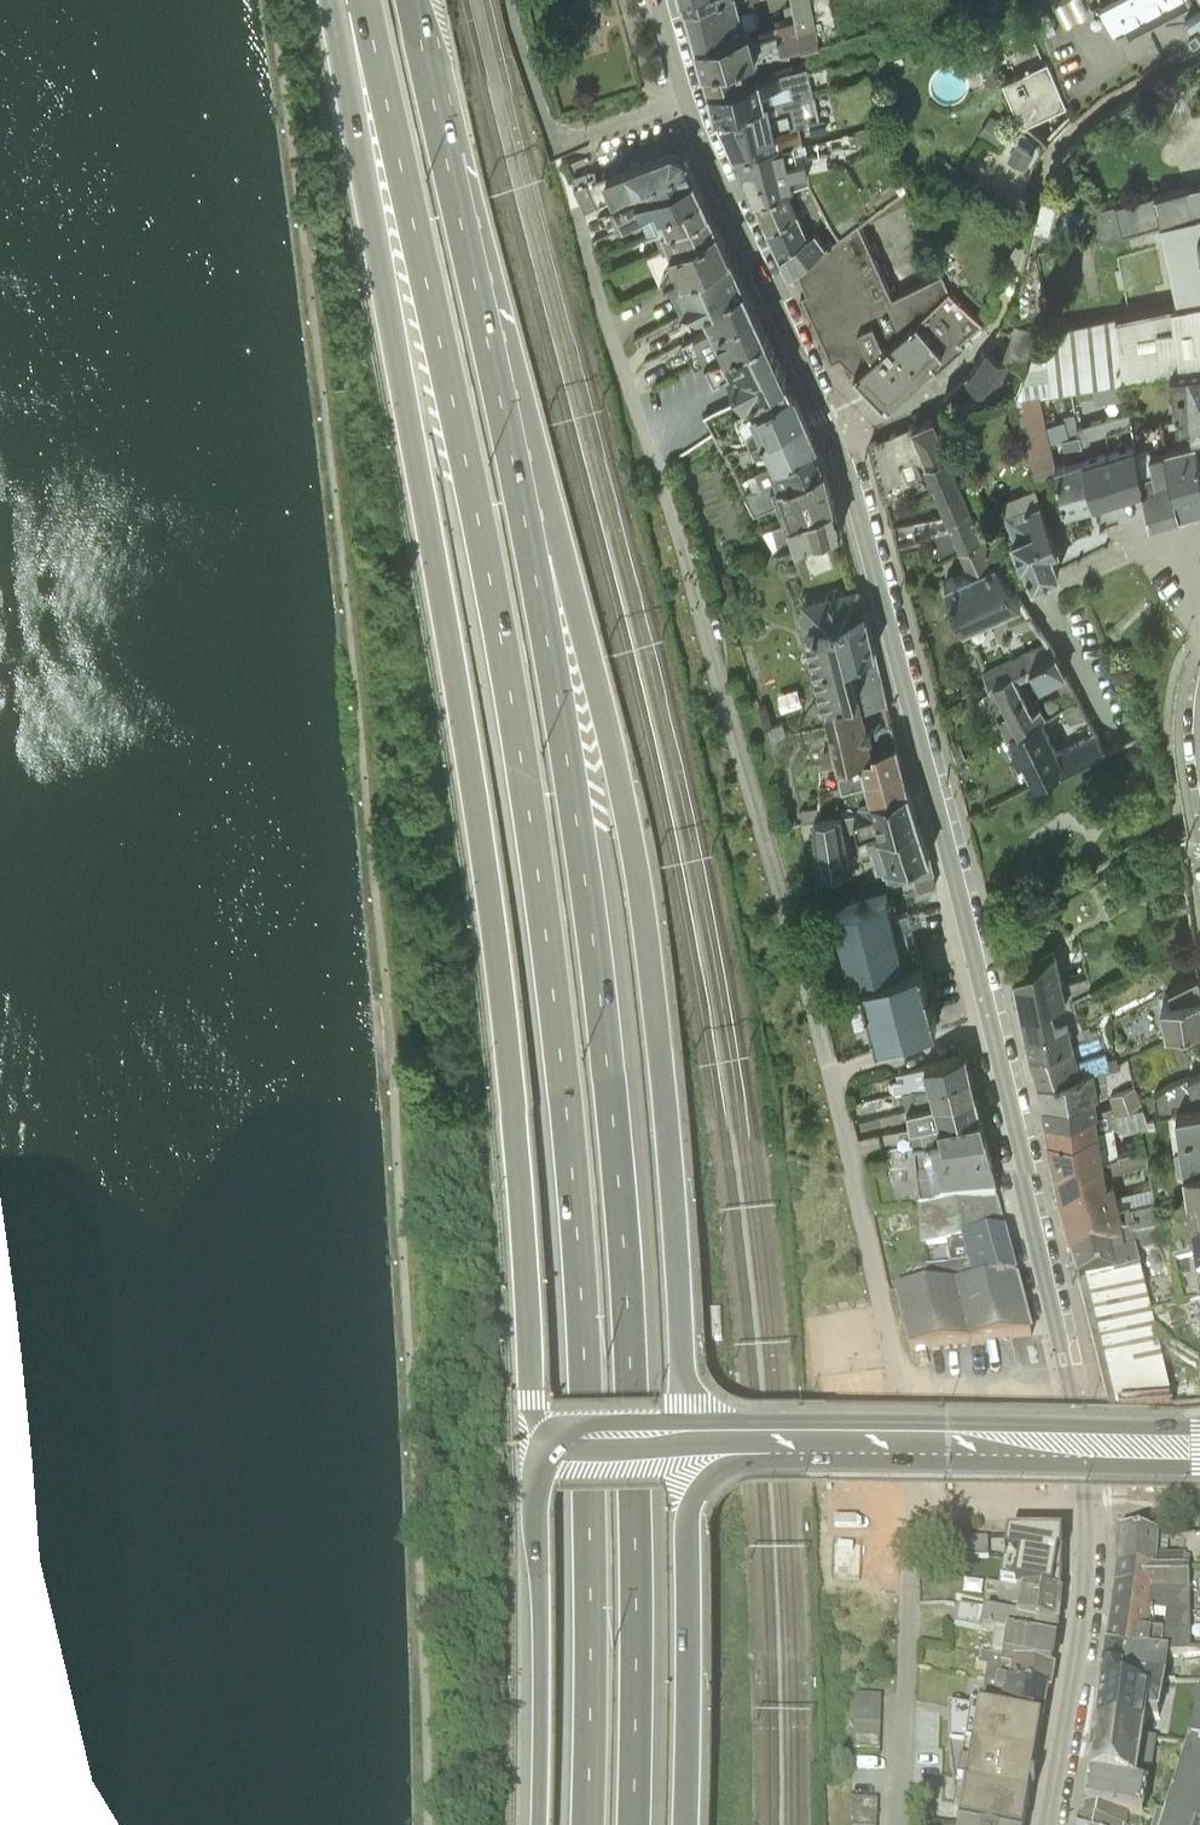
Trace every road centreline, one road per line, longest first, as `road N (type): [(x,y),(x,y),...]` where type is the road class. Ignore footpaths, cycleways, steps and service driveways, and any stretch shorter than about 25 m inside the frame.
road 1 (motorway): [(372,35),(486,550),(538,871),(571,1162),(590,1542),(587,1824)]
road 2 (motorway): [(372,35),(366,157),(488,902),(518,1144),(530,1411),(541,1459)]
road 3 (motorway): [(632,1824),(634,1542),(618,1160),(587,876),(534,549)]
road 4 (residential): [(999,1046),(834,1099),(560,165)]
road 5 (motorway): [(691,1452),(656,1004),(626,796),(574,604),(534,549)]
road 6 (residential): [(999,1046),(1093,1404),(1092,1544),(1048,1824)]
road 7 (residential): [(834,447),(983,959),(999,1046)]
road 8 (motorway): [(534,549),(412,0)]
road 9 (secondary): [(737,1451),(1199,1438)]
road 10 (motorway): [(691,1824),(689,1534),(696,1506),(737,1451)]
road 11 (residential): [(684,99),(834,447)]
road 12 (motorway): [(541,1459),(528,1482),(534,1824)]
road 13 (residential): [(931,405),(971,500),(1025,596)]
road 14 (residential): [(1178,538),(1025,596)]
road 15 (secondary): [(541,1459),(691,1452)]

